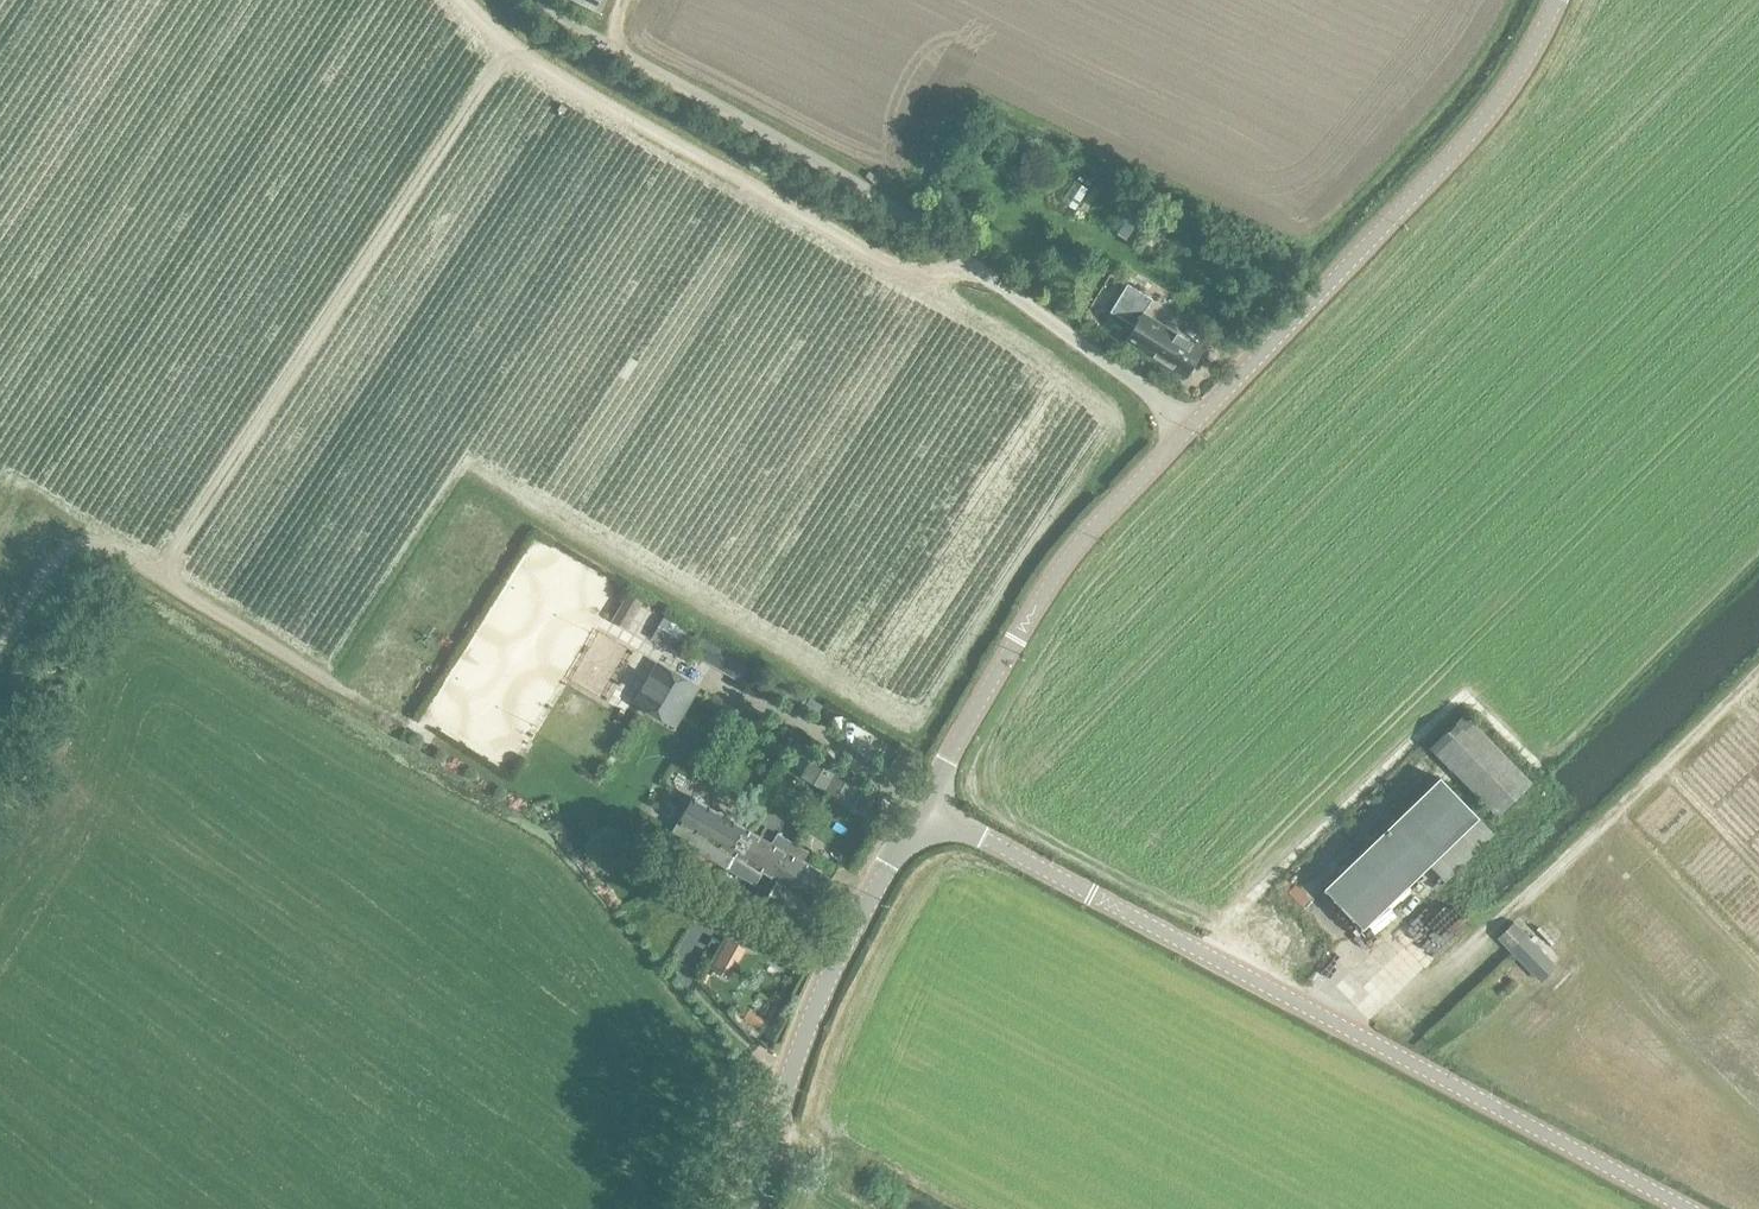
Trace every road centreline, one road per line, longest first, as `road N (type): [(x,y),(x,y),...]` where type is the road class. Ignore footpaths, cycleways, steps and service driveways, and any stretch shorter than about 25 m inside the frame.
road 1 (tertiary): [(1558,0),(1459,144),(1186,423),(1048,582),(921,806)]
road 2 (residential): [(1687,1208),(921,806)]
road 3 (tertiary): [(744,1208),(820,998),(921,806)]

